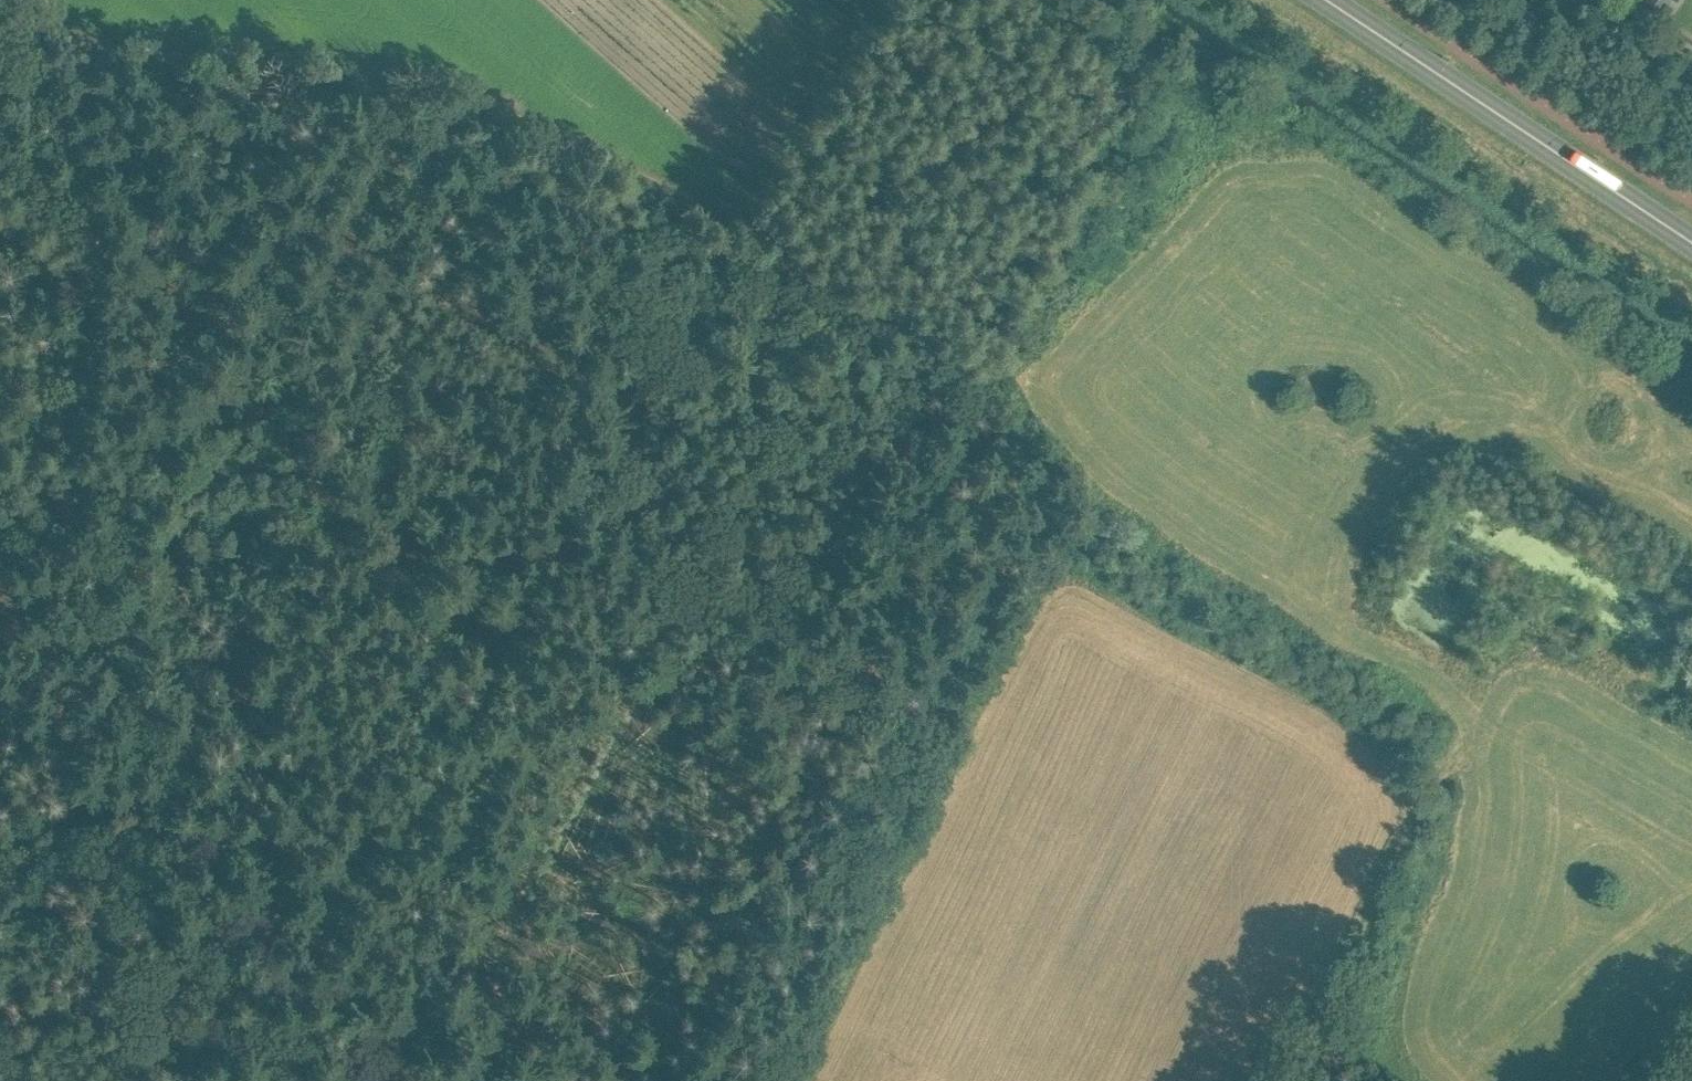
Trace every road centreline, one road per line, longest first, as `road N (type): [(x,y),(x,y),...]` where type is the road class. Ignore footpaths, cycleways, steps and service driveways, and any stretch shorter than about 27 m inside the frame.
road 1 (track): [(336,1080),(117,856),(151,607),(141,329),(120,246),(52,118),(23,92),(0,110)]
road 2 (secondary): [(1691,242),(1327,0)]

